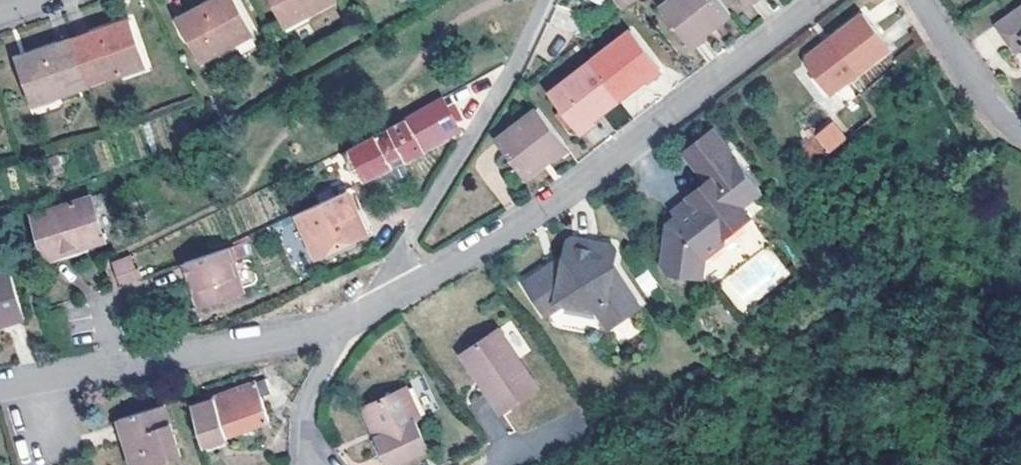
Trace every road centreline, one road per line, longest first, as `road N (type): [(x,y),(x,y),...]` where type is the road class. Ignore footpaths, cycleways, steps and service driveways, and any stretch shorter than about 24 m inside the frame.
road 1 (residential): [(393,298),(543,207),(816,0)]
road 2 (residential): [(0,388),(336,326)]
road 3 (residential): [(545,0),(401,245),(393,298)]
road 4 (residential): [(919,0),(989,103),(1020,134)]
road 5 (residential): [(336,326),(308,402),(313,464)]

